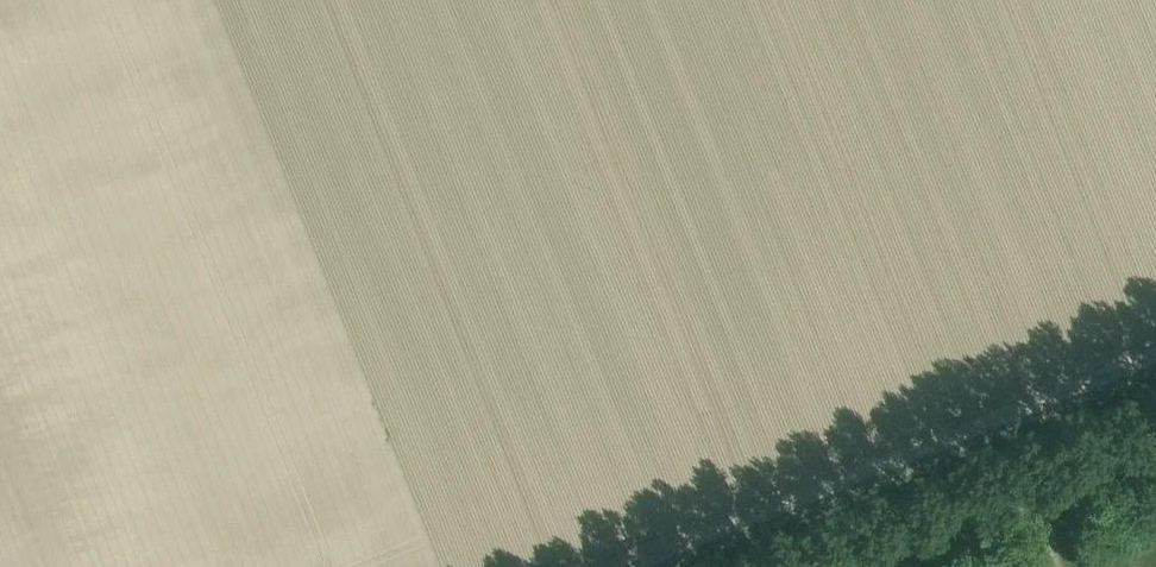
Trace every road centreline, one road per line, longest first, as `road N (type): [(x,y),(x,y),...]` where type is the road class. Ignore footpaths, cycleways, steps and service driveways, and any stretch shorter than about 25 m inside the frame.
road 1 (unclassified): [(839,566),(1155,440)]

